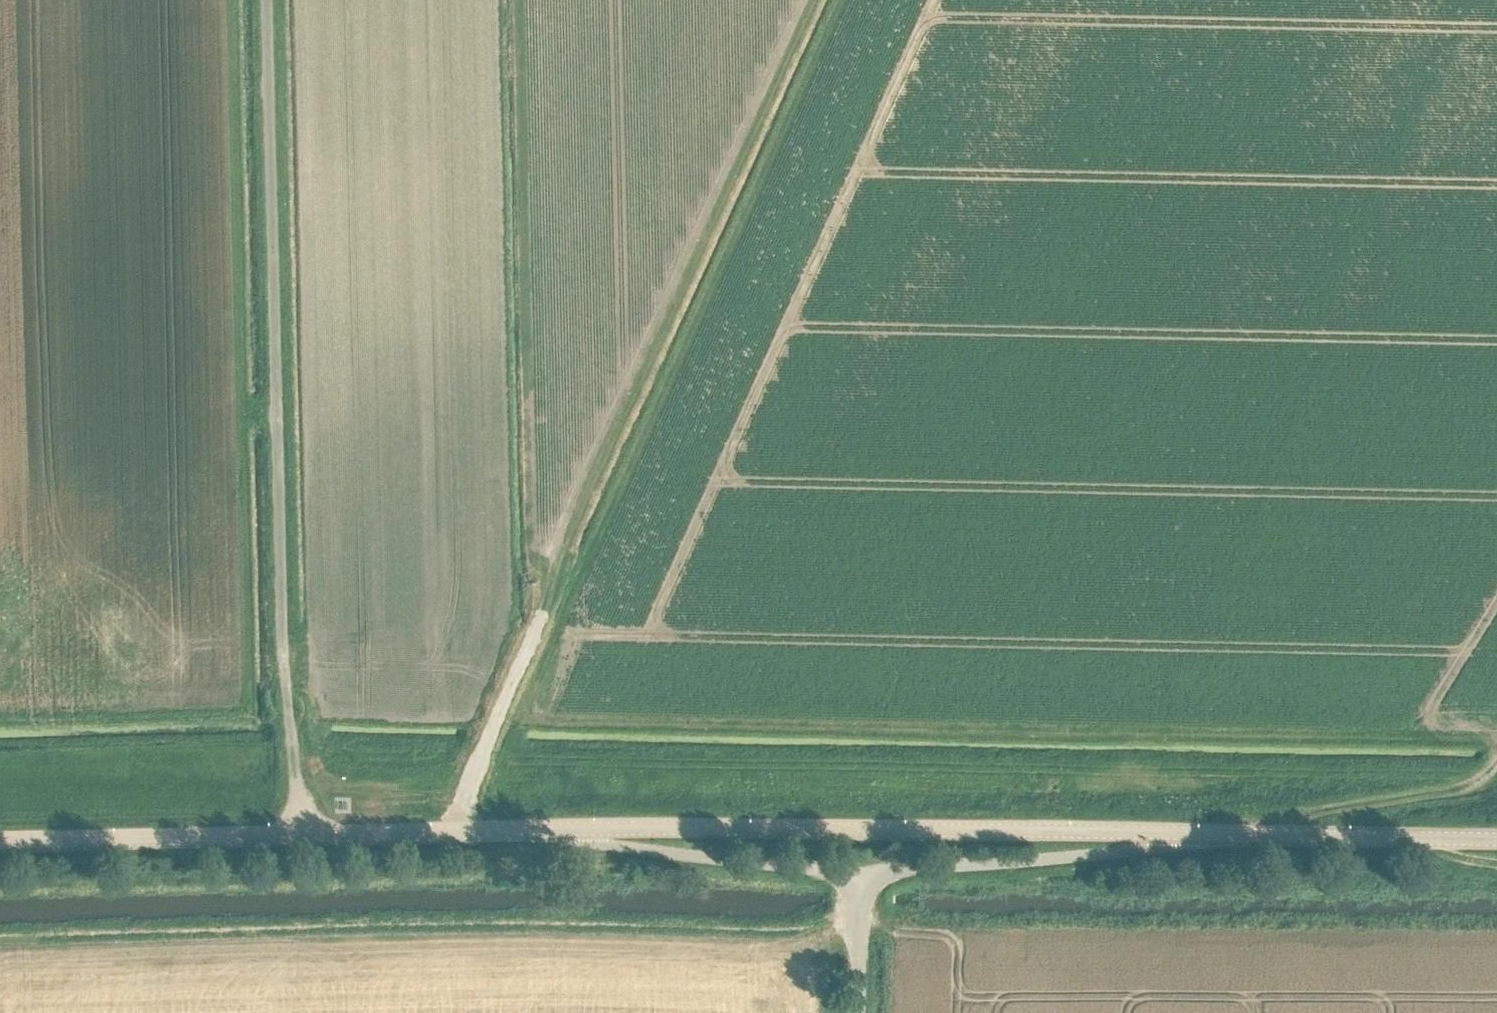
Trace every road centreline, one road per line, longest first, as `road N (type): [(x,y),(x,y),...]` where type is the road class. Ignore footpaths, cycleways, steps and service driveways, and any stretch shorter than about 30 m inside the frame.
road 1 (tertiary): [(475,826),(1324,828)]
road 2 (unclassified): [(302,829),(282,656),(268,0)]
road 3 (tertiary): [(1324,828),(859,872)]
road 4 (tertiary): [(475,826),(859,872)]
road 5 (tertiary): [(0,839),(302,829)]
road 6 (tertiary): [(302,829),(475,826)]
road 7 (tertiary): [(1324,828),(1496,833)]
road 8 (tertiary): [(858,1012),(859,872)]

